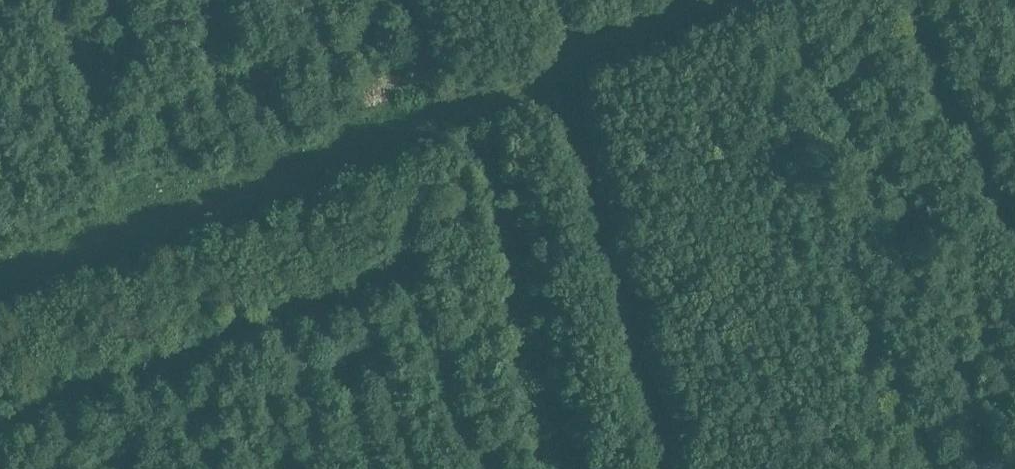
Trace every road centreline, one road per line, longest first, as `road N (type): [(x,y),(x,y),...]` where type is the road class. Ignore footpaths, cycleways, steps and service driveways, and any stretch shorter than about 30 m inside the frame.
road 1 (track): [(680,468),(562,0)]

